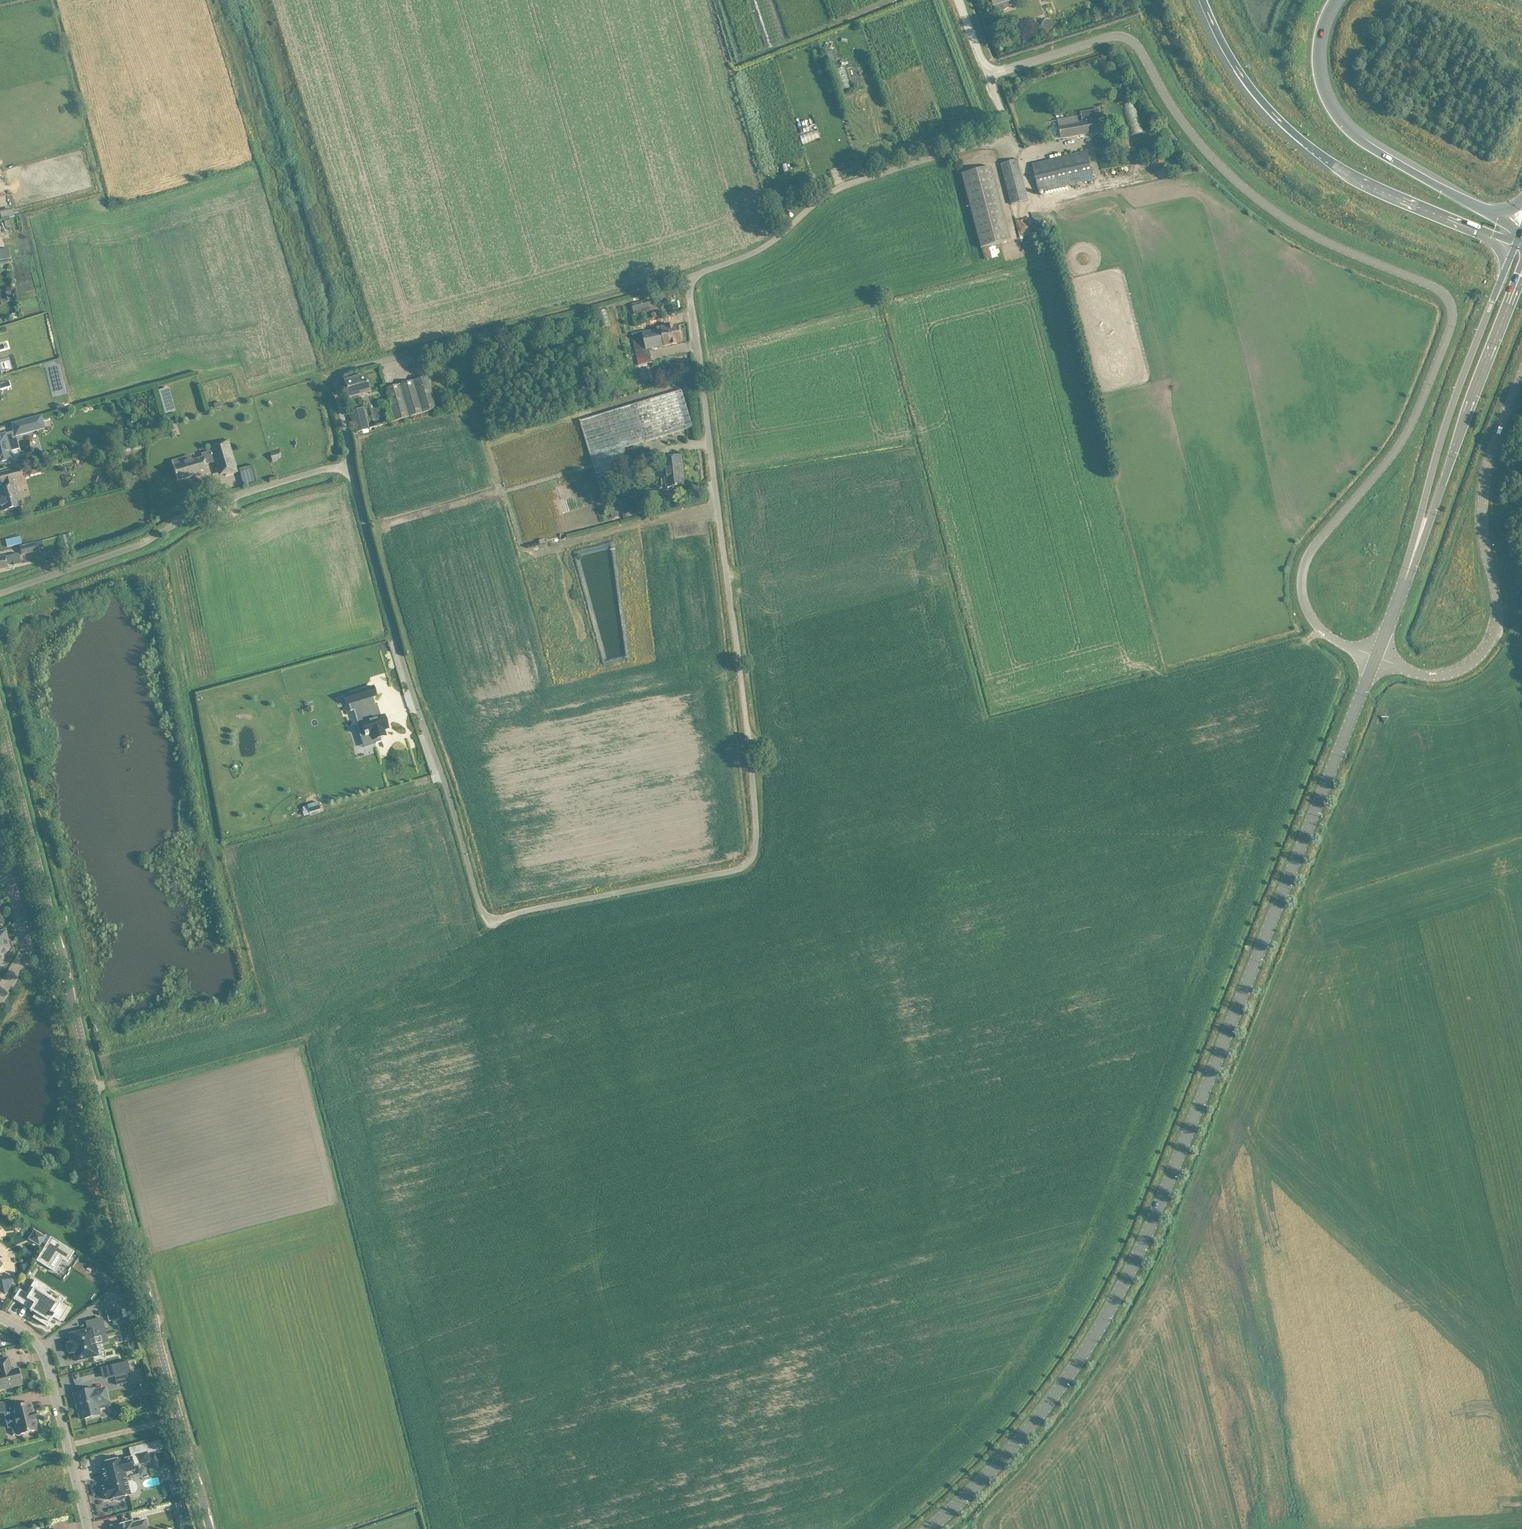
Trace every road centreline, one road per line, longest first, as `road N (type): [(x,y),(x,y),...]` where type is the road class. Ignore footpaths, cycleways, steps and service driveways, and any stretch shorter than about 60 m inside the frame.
road 1 (unclassified): [(0,593),(144,543),(223,501),(348,467),(483,917),(738,872),(756,843),(753,797),(684,277),(750,254),(824,193),(995,140),(1004,129),(987,78)]
road 2 (unclassified): [(987,78),(1125,39),(1170,116),(1255,202),(1447,302),(1449,329),(1405,432),(1300,573),(1303,610),(1317,630),(1372,661)]
road 3 (secondary): [(924,1528),(1014,1443),(1114,1297),(1372,661)]
road 4 (unclassified): [(209,1528),(0,714)]
road 5 (unclassified): [(1372,661),(1431,677),(1453,675),(1488,645),(1496,621),(1478,502),(1521,368)]
road 6 (motorway): [(1203,0),(1248,83),(1305,142),(1361,178),(1515,243)]
road 7 (motorway): [(1517,231),(1365,143),(1337,117),(1317,70),(1319,38),(1334,0)]
road 8 (secondary): [(1515,243),(1446,425),(1423,535)]
road 9 (secondary): [(1423,535),(1521,278)]
road 10 (residential): [(88,1528),(44,1351),(0,1317)]
road 11 (residential): [(0,1000),(28,948),(12,882),(0,869)]
road 12 (secondary): [(1372,661),(1423,535)]

